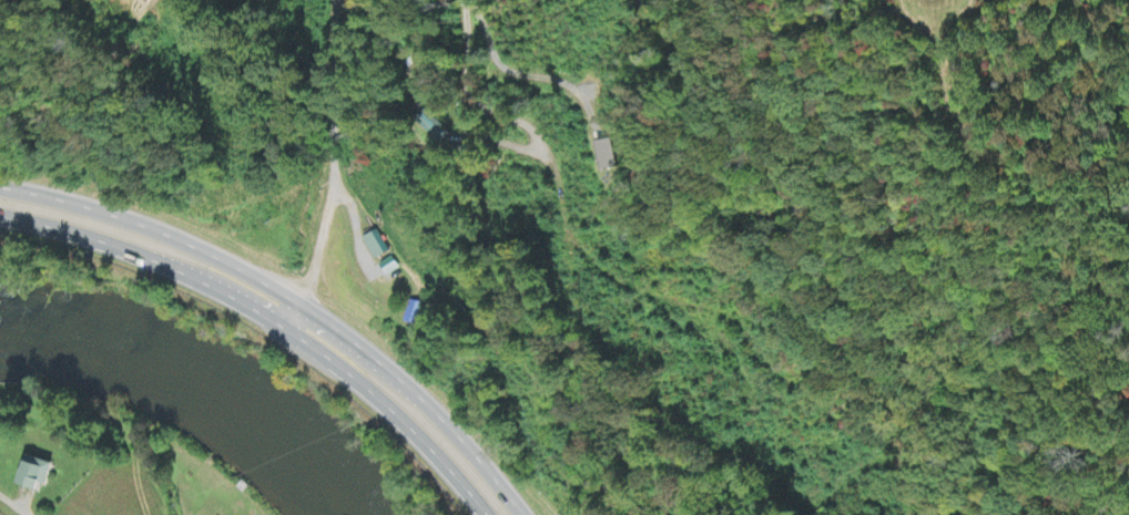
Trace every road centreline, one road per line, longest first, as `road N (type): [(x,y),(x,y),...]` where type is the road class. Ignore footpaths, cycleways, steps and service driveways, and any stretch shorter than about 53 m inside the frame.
road 1 (trunk): [(529,514),(406,384),(255,277),(163,231),(0,187)]
road 2 (trunk): [(0,215),(154,259),(258,311),(379,400),(485,514)]
road 3 (trunk): [(154,259),(196,268),(275,311),(299,308)]
road 4 (trunk): [(393,374),(311,328),(283,327)]

